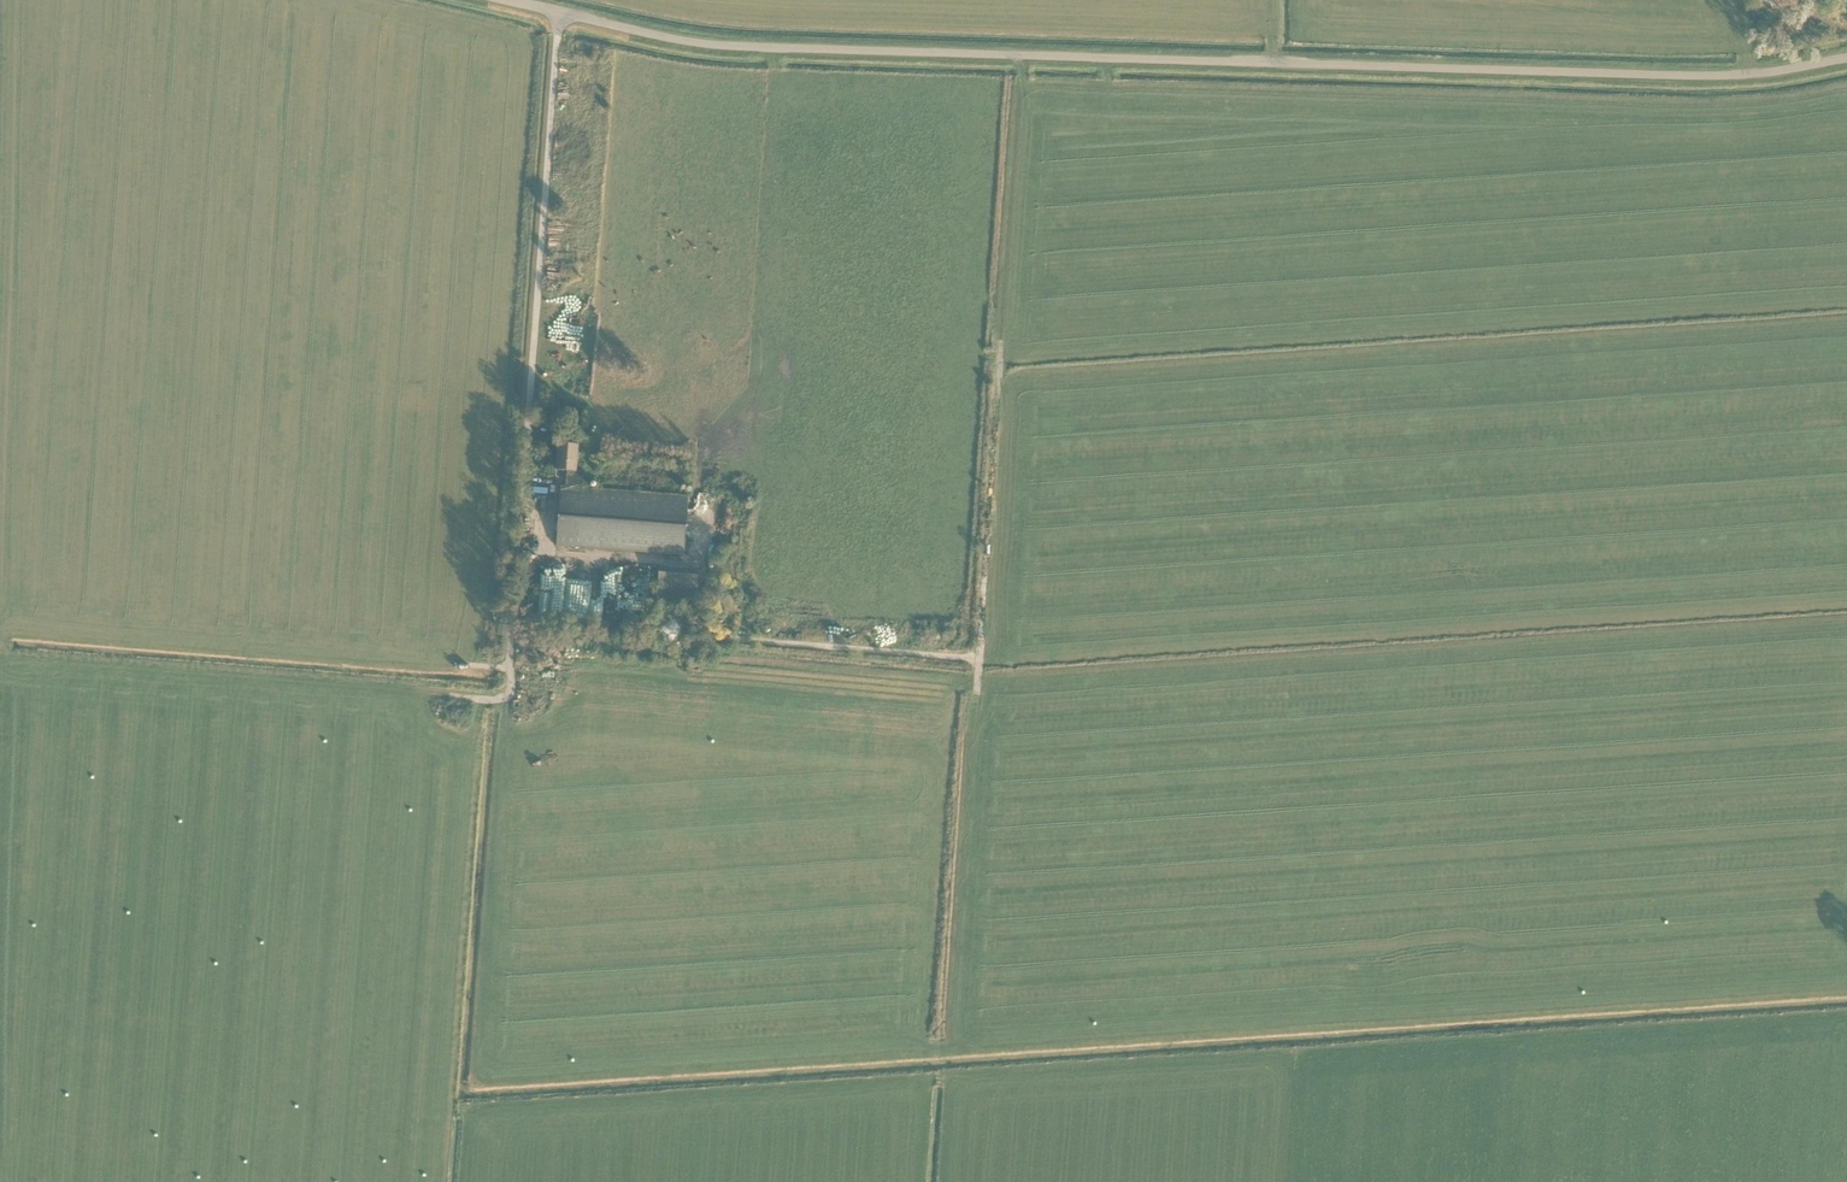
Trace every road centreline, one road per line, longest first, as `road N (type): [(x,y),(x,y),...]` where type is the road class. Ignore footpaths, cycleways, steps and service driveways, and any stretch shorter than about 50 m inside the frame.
road 1 (unclassified): [(1846,59),(1721,75),(734,46),(507,0)]

